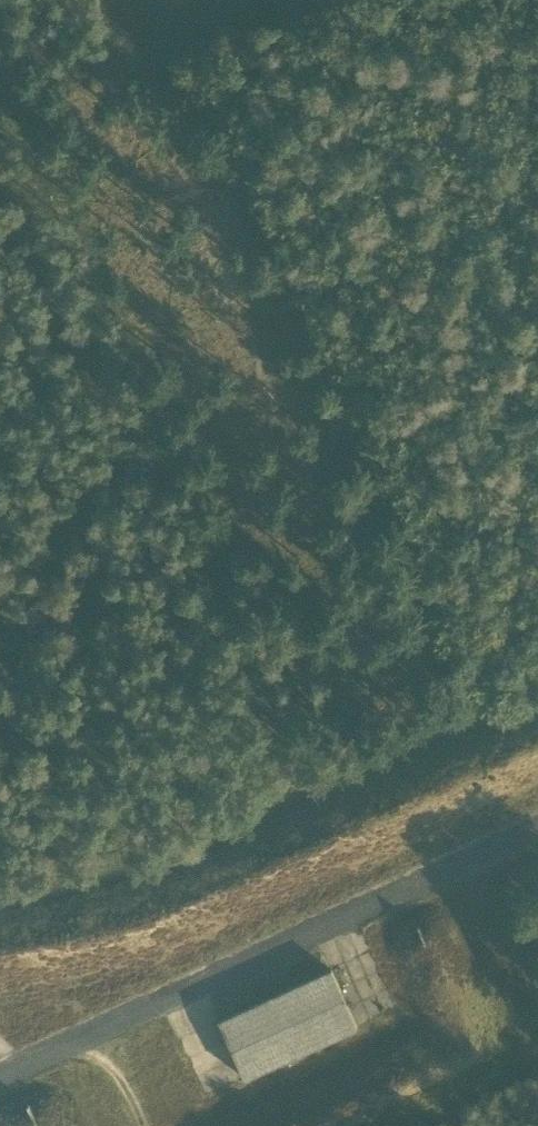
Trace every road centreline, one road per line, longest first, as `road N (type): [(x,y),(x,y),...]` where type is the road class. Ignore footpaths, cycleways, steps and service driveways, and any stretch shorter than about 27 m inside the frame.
road 1 (track): [(0,1074),(537,827)]

